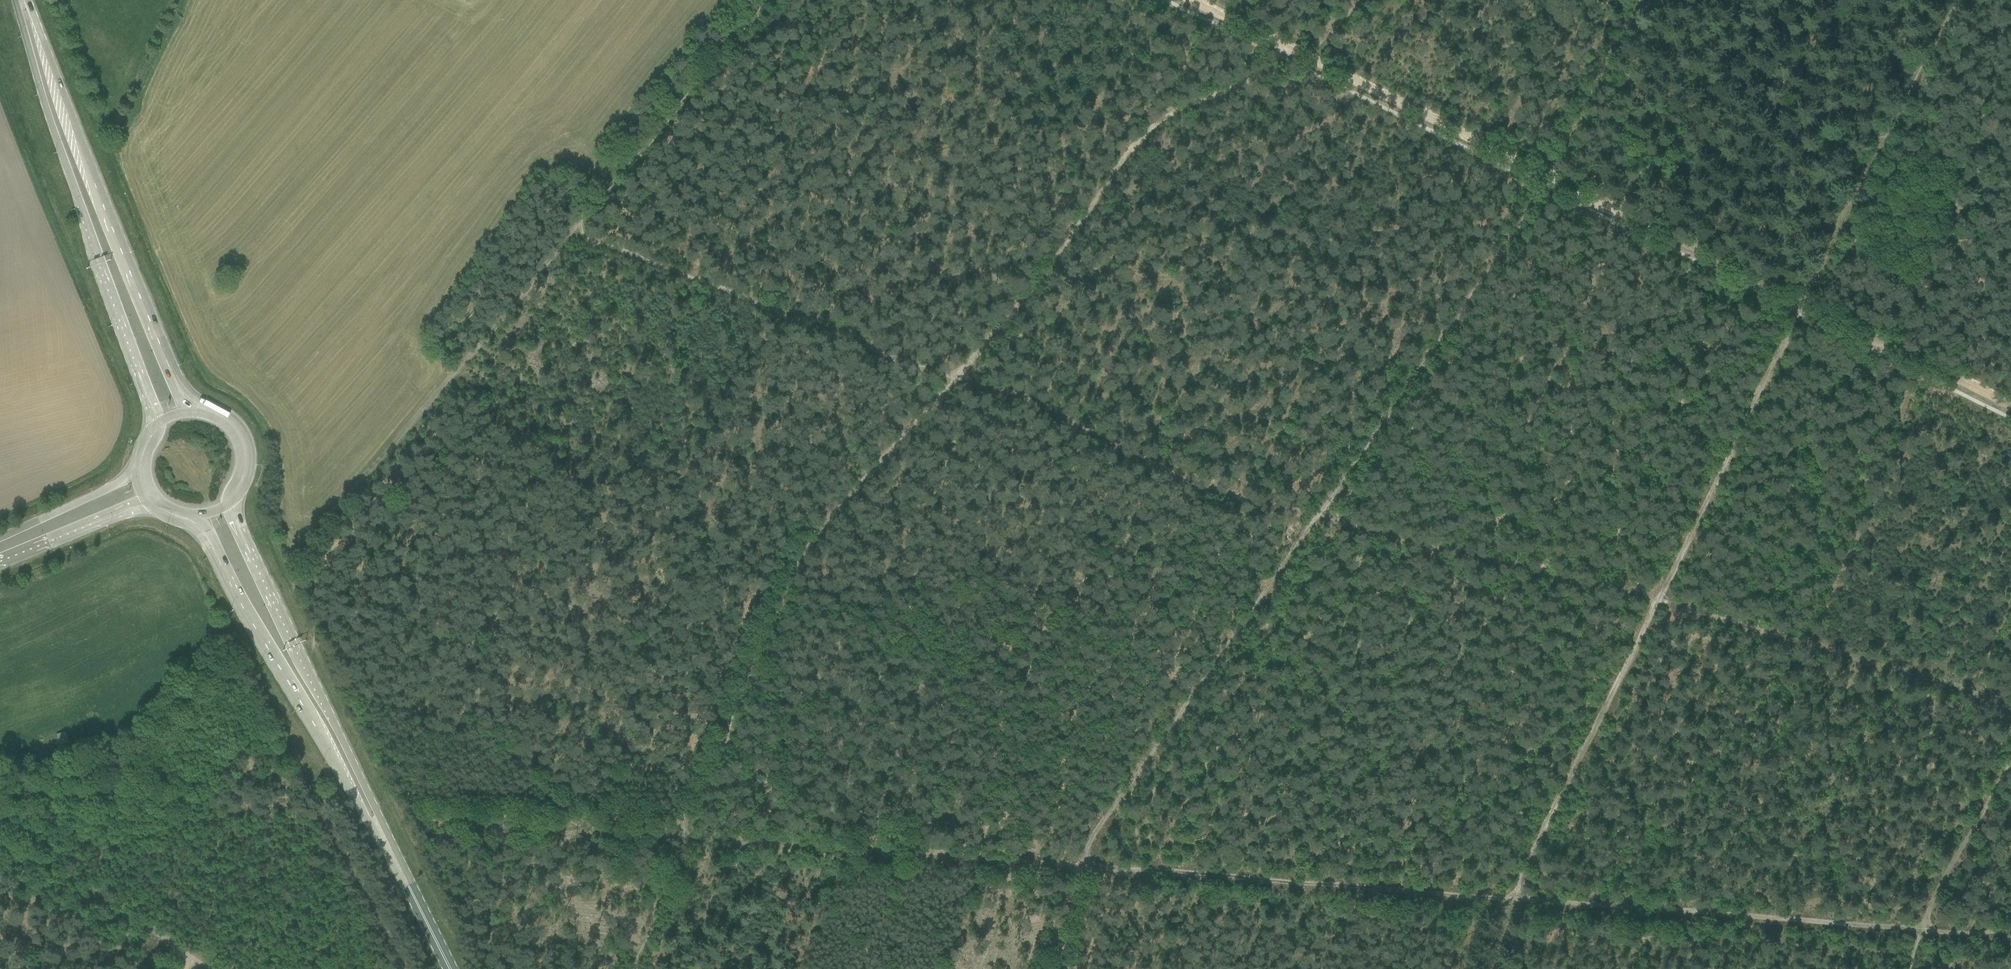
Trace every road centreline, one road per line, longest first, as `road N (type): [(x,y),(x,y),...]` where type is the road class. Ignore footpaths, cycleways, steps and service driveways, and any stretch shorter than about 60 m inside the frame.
road 1 (track): [(764,0),(577,231),(949,380)]
road 2 (track): [(949,380),(1032,292),(1146,134),(1293,63),(1353,0)]
road 3 (track): [(685,831),(800,559),(949,380)]
road 4 (track): [(1083,866),(1525,900)]
road 5 (track): [(1083,866),(1100,825),(1309,515)]
road 6 (track): [(685,831),(1083,866)]
road 7 (track): [(1525,900),(1920,930)]
road 8 (track): [(1542,174),(1188,0)]
road 9 (track): [(949,380),(1067,420),(1191,483),(1309,515)]
road 10 (primary): [(166,358),(22,0)]
road 11 (primary): [(20,0),(136,366)]
road 12 (track): [(1309,515),(1664,605)]
road 13 (track): [(1664,605),(2010,705)]
road 14 (primary): [(399,868),(251,557)]
road 15 (primary): [(225,573),(399,868)]
road 16 (track): [(1664,605),(1804,303)]
road 17 (track): [(1525,900),(1664,605)]
road 18 (track): [(1804,303),(1542,174)]
road 19 (track): [(0,838),(182,950),(190,968)]
road 20 (track): [(2010,405),(1804,303)]
road 21 (track): [(1542,174),(1631,0)]
road 22 (track): [(2010,765),(1920,930)]
road 23 (primary): [(235,500),(251,469),(247,436),(227,413),(193,398),(166,358)]
road 24 (track): [(1804,303),(1889,146)]
road 25 (track): [(685,831),(516,815)]
road 26 (track): [(1889,146),(1962,0)]
road 27 (secondary): [(135,472),(0,539)]
road 28 (track): [(635,968),(685,831)]
road 29 (primary): [(226,506),(240,470),(239,445),(221,421),(189,411)]

